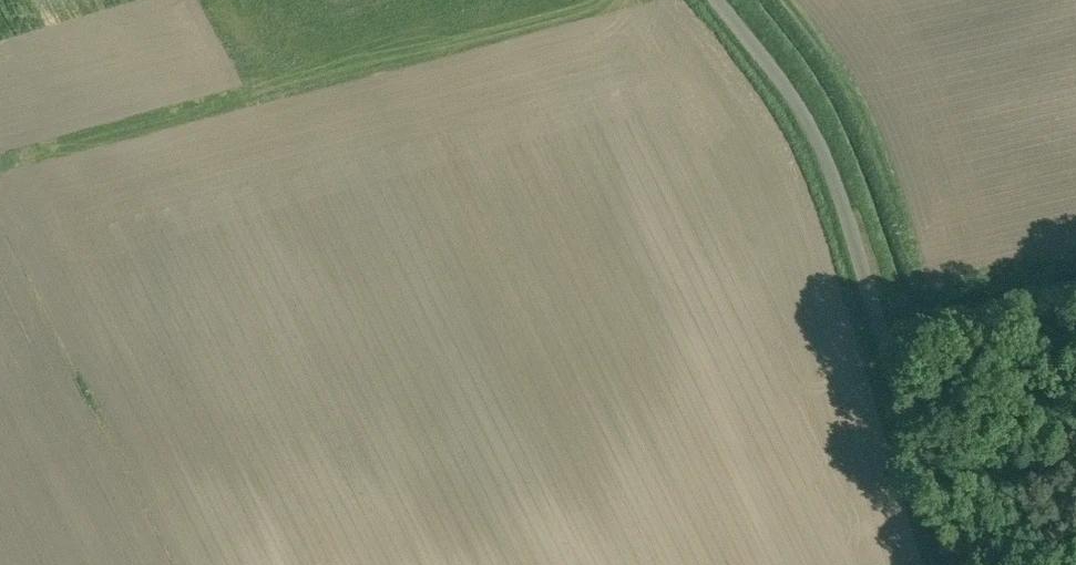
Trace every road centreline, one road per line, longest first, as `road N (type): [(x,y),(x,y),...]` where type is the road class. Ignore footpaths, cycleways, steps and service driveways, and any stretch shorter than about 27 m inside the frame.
road 1 (unclassified): [(717,0),(824,150),(958,564)]

